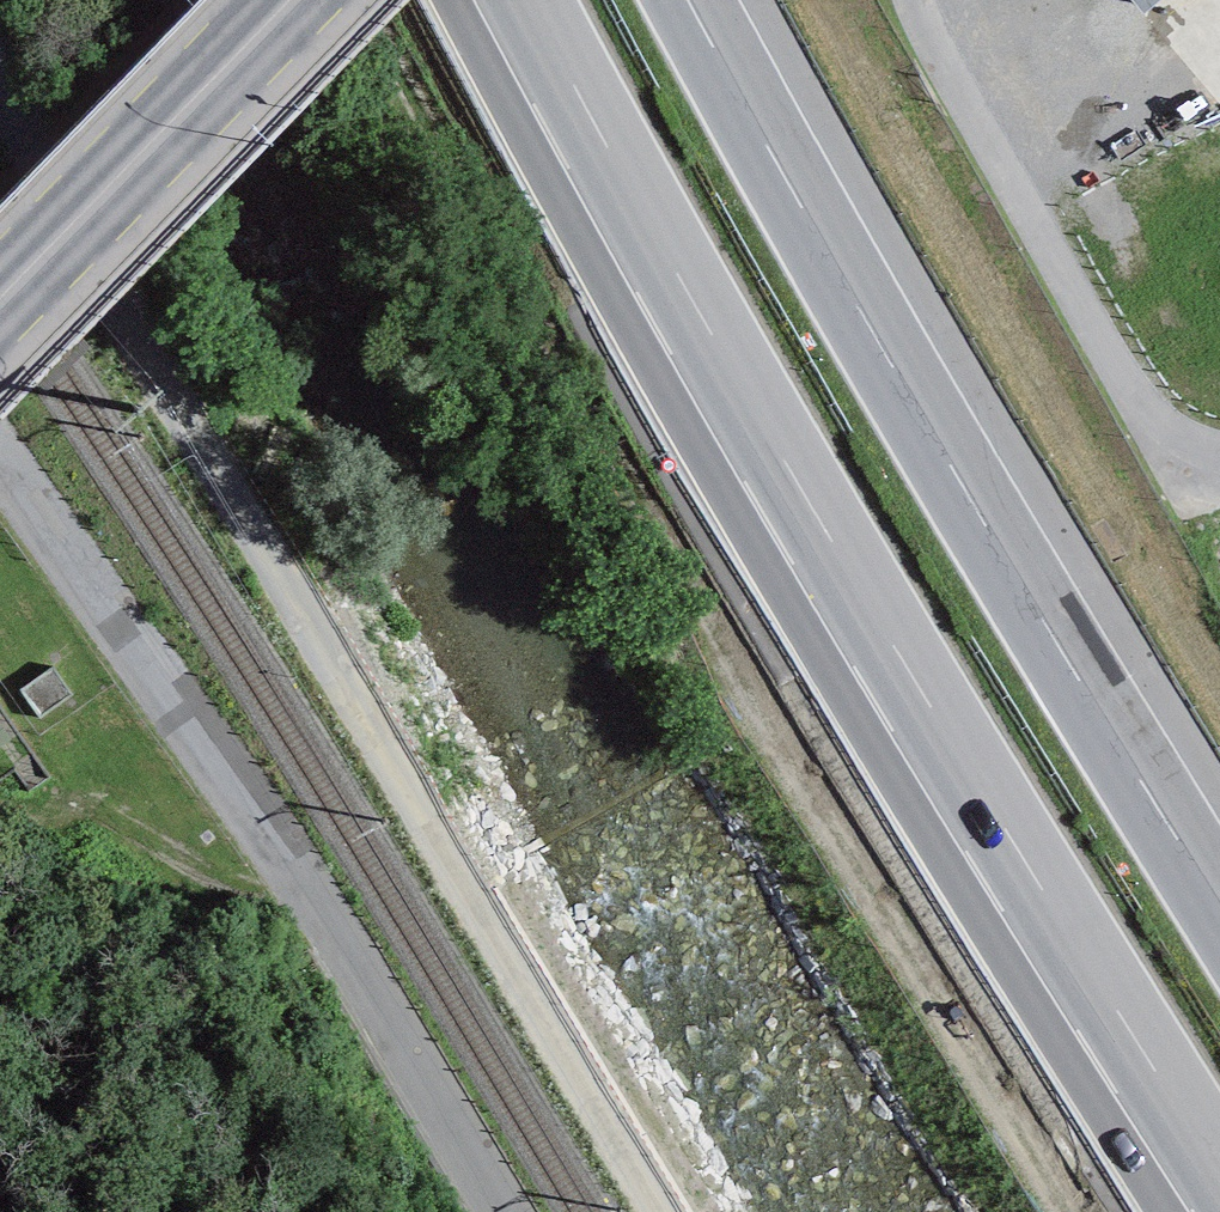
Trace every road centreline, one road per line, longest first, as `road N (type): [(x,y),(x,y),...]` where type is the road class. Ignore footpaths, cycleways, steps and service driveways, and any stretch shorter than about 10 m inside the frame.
road 1 (motorway): [(524,0),(805,493),(1219,1176)]
road 2 (unclassified): [(661,1211),(156,370),(0,66)]
road 3 (motorway): [(1219,903),(931,430),(690,0)]
road 4 (unclassified): [(0,453),(29,487),(468,1211)]
road 5 (secondary): [(0,301),(291,0)]

